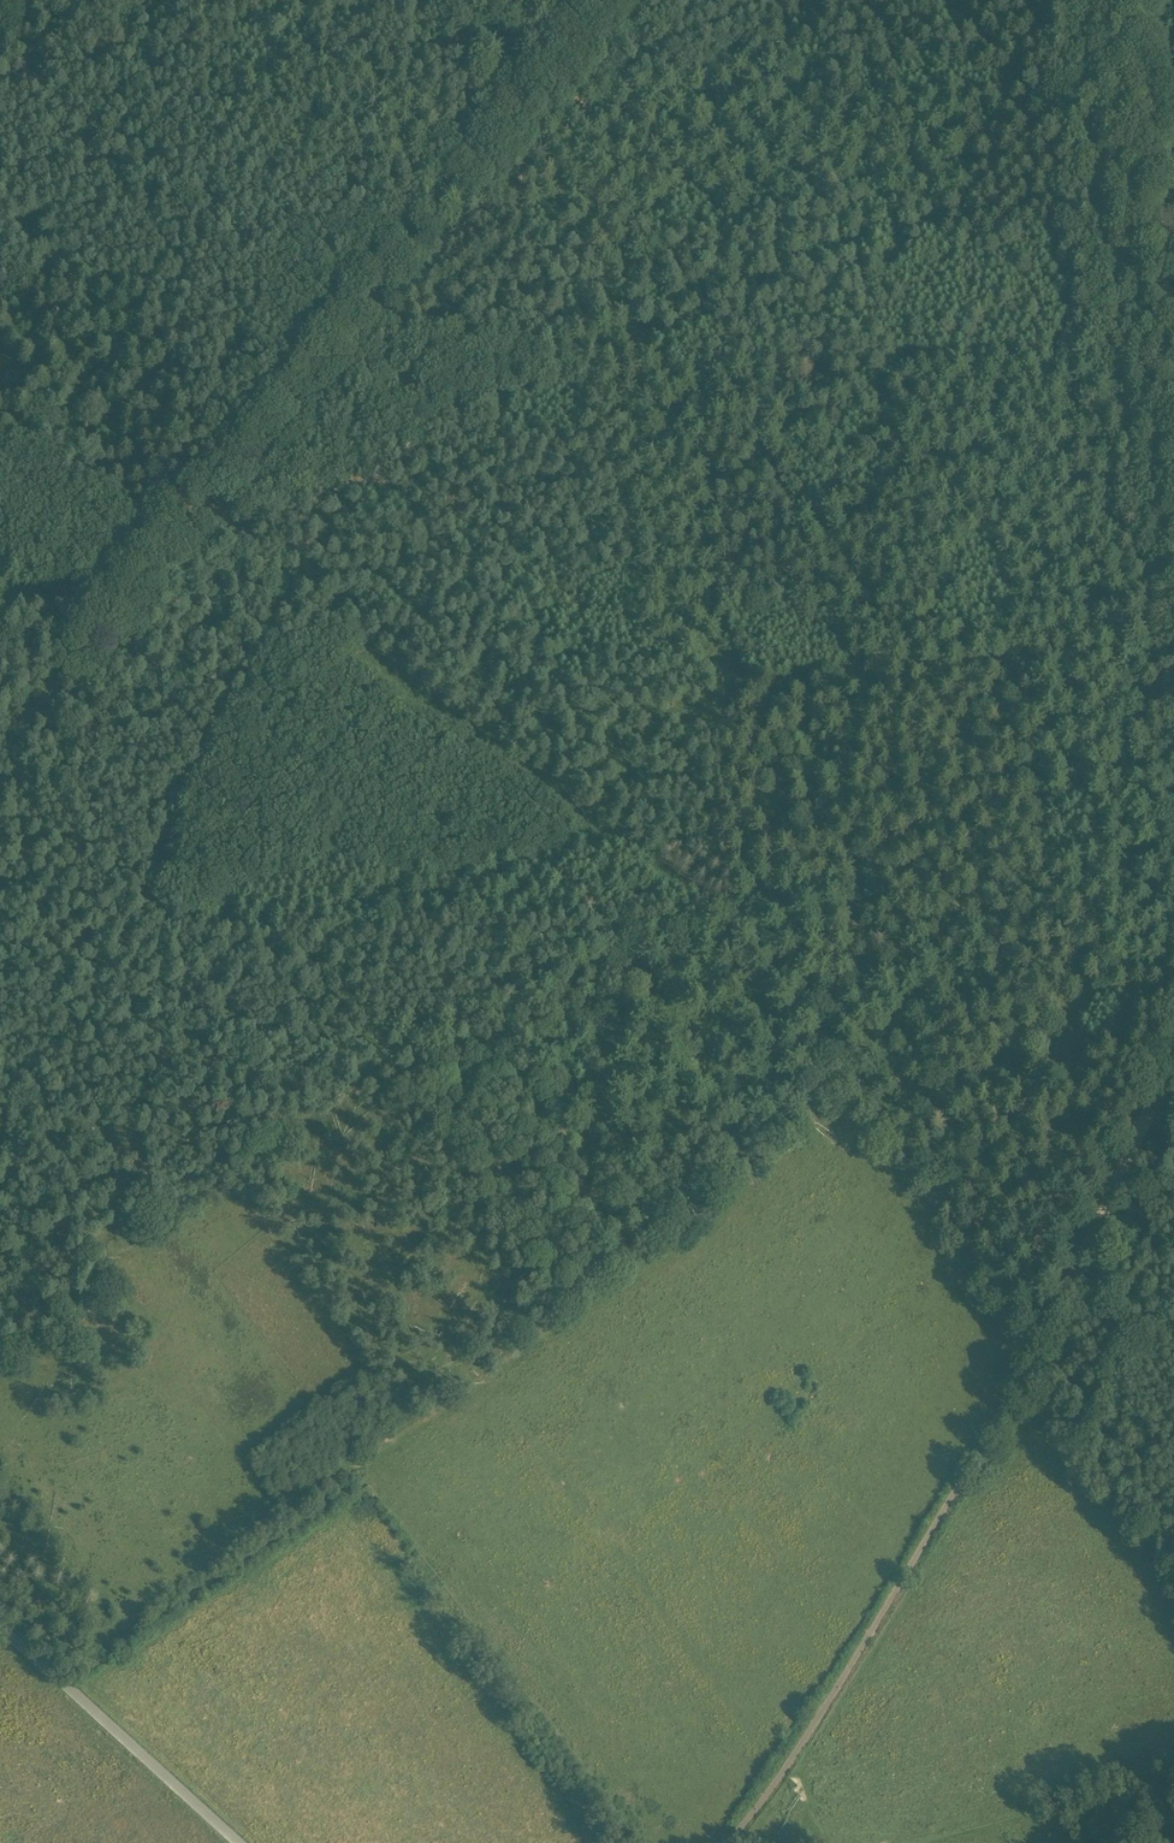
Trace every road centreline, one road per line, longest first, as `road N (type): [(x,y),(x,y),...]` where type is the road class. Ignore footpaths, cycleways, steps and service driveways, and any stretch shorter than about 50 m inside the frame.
road 1 (track): [(615,0),(0,751)]
road 2 (track): [(1173,753),(1092,0)]
road 3 (track): [(725,1842),(789,1766),(844,1677),(1052,1314)]
road 4 (unclassified): [(240,1842),(0,1628)]
road 5 (track): [(1052,1314),(1173,1049)]

